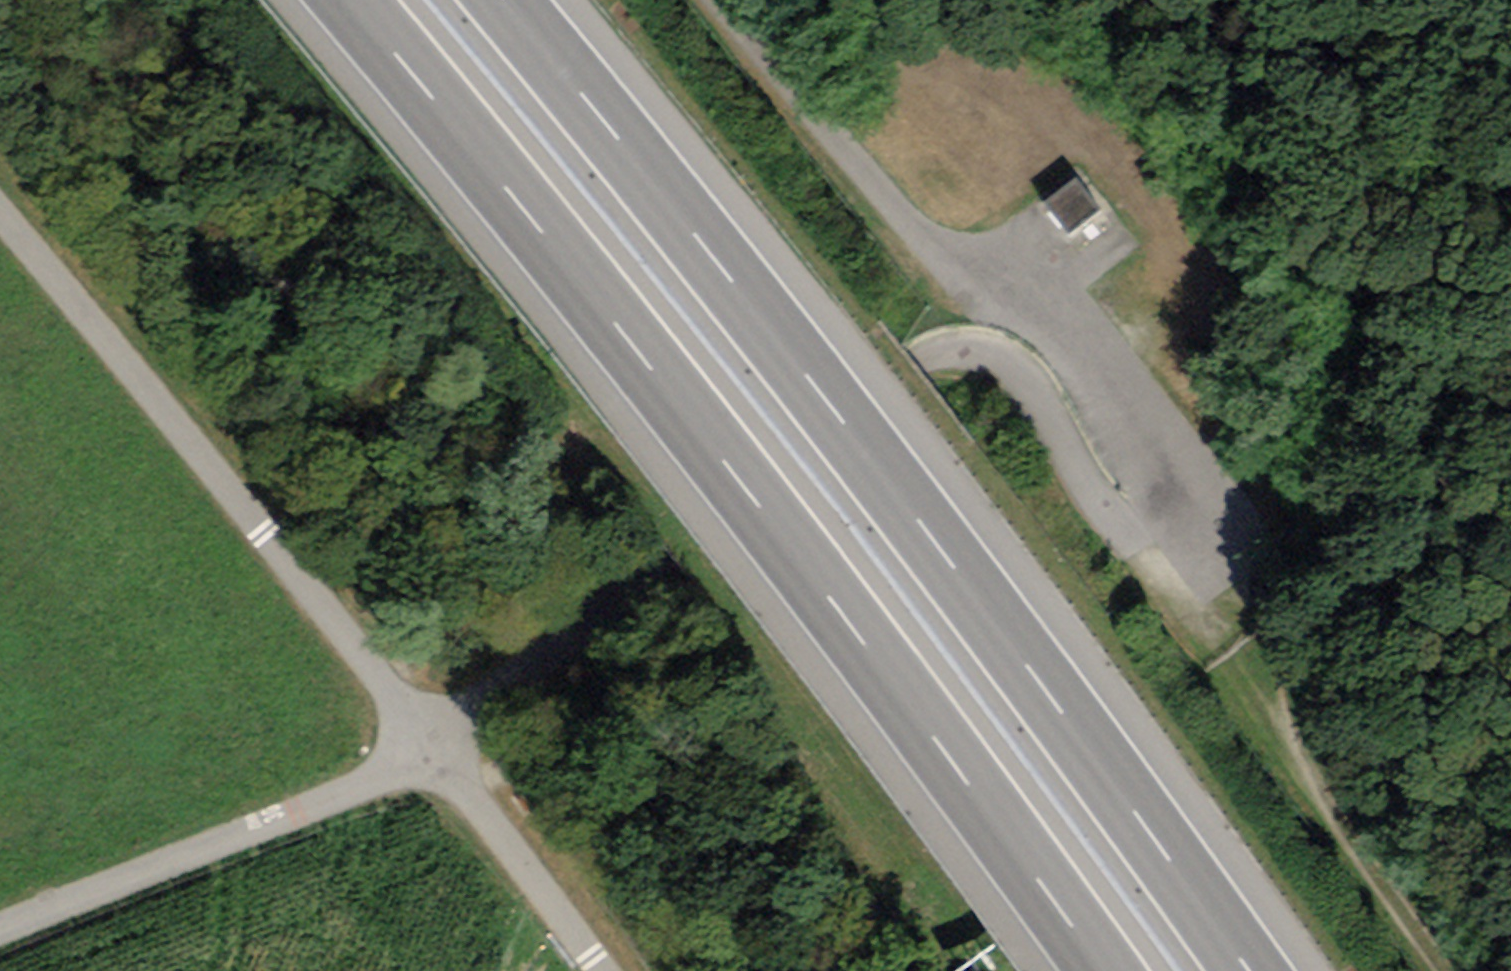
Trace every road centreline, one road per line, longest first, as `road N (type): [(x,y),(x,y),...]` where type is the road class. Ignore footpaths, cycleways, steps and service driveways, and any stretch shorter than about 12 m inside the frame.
road 1 (motorway): [(349,0),(691,421),(1104,970)]
road 2 (motorway): [(1247,970),(781,342),(502,0)]
road 3 (track): [(1163,501),(1129,514),(1107,511),(1024,378),(973,357),(948,364),(819,432),(672,554),(577,652),(443,749)]
road 4 (unclassified): [(443,749),(0,217)]
road 5 (track): [(727,0),(902,214),(1077,341),(1100,371),(1163,501)]
road 6 (track): [(1450,970),(1259,703),(1206,608),(1163,501)]
road 7 (unclassified): [(0,930),(443,749)]
road 8 (unclassified): [(607,970),(443,749)]

